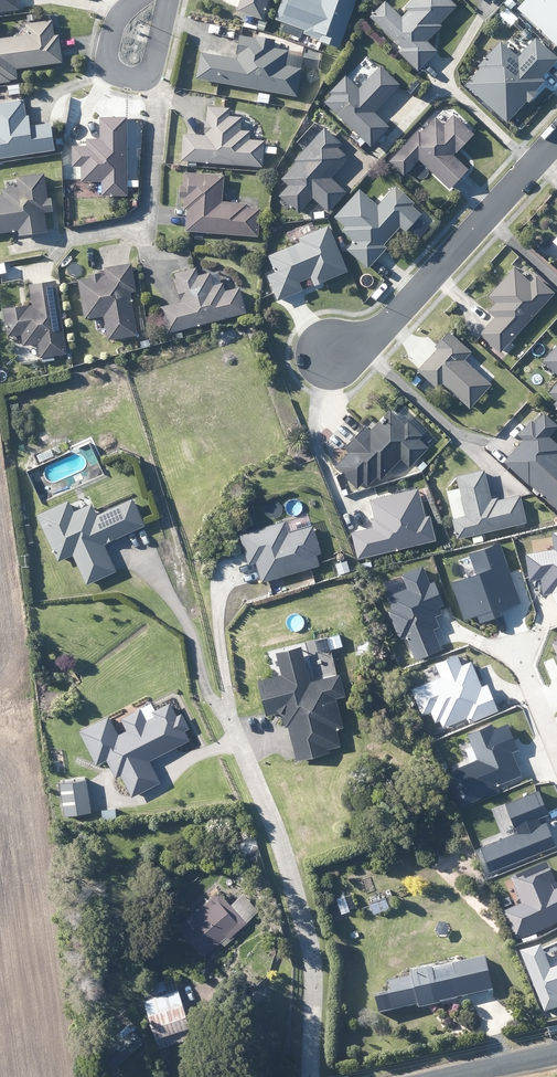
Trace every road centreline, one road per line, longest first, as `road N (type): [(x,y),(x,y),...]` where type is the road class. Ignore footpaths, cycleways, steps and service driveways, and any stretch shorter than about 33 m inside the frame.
road 1 (residential): [(335,357),(368,333),(556,132)]
road 2 (residential): [(509,645),(556,767)]
road 3 (residential): [(135,0),(114,25),(110,60),(117,75),(157,71)]

